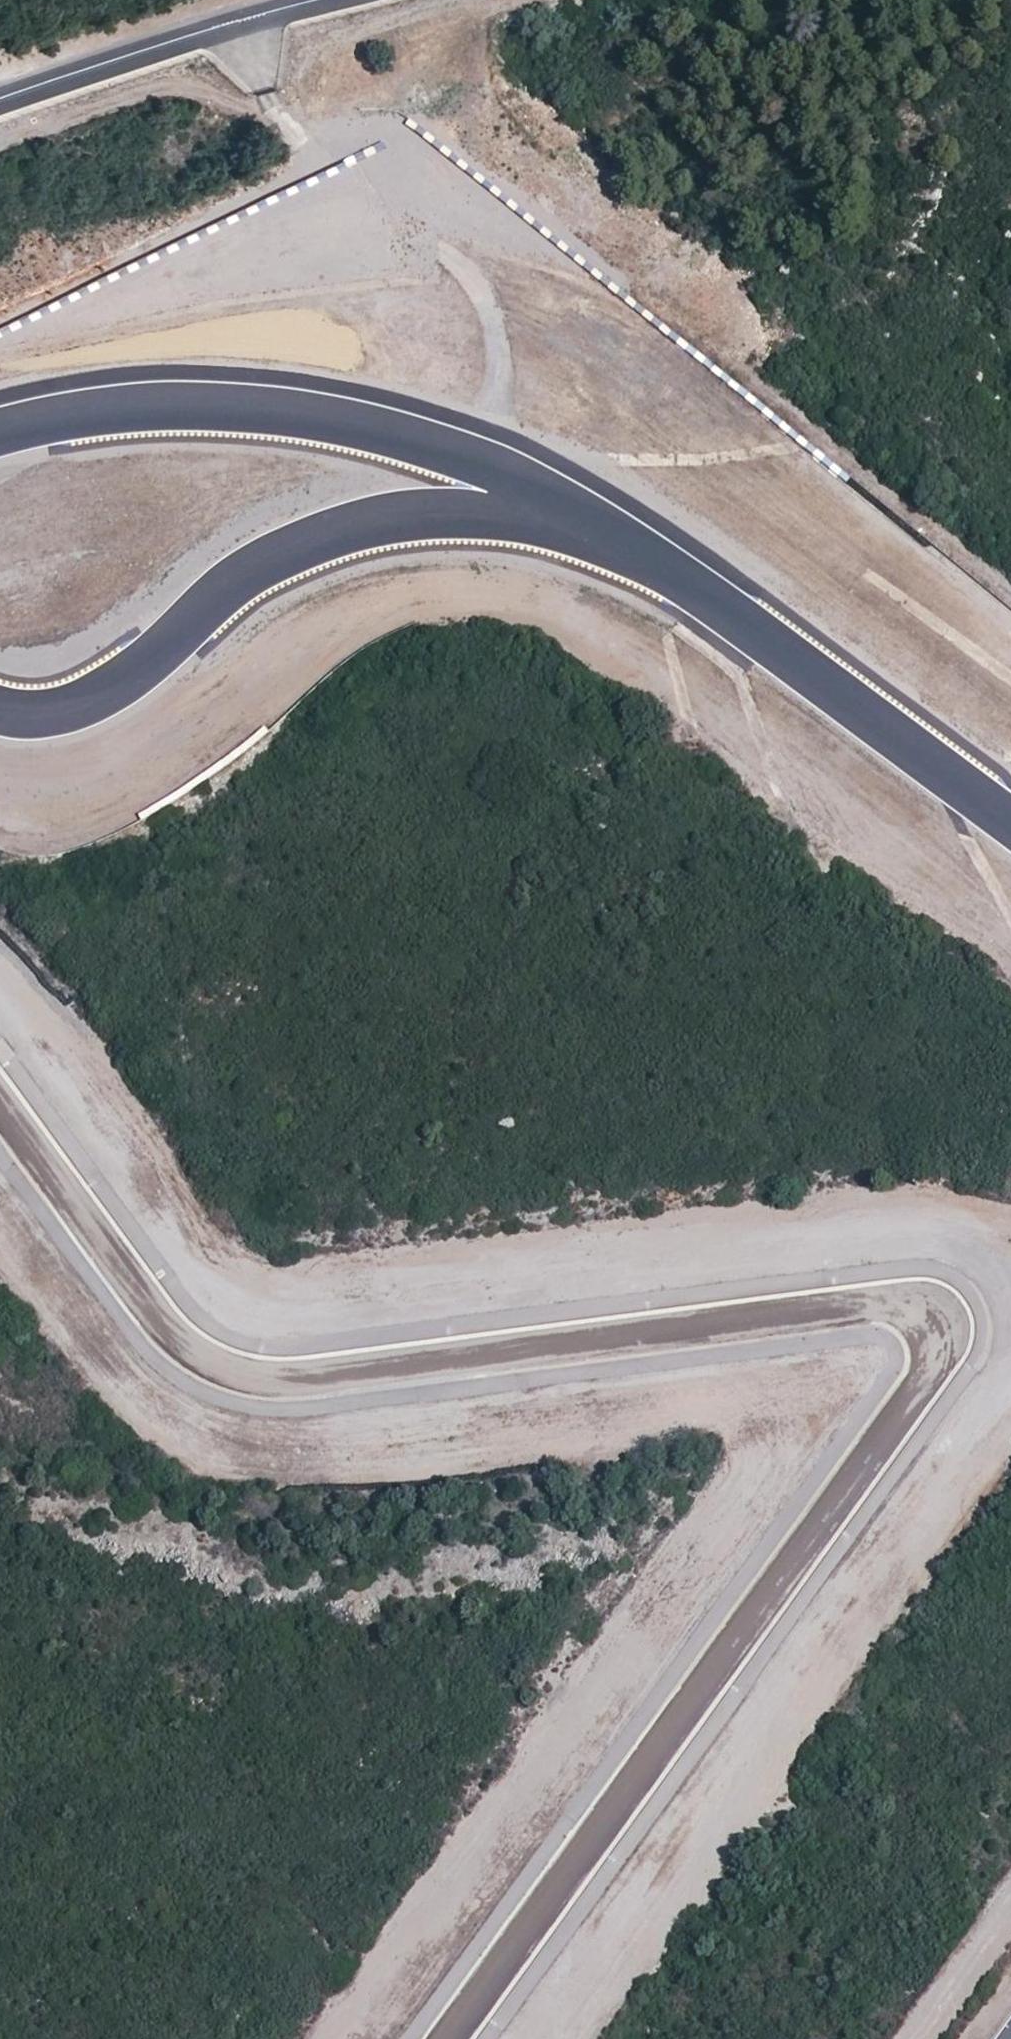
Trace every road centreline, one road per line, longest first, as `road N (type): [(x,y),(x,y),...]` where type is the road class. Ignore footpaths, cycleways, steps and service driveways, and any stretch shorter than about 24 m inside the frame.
road 1 (track): [(455,0),(299,37),(288,98),(294,129),(325,143),(381,129),(413,162),(450,258),(495,322),(500,369),(482,463)]
road 2 (unclassified): [(316,0),(0,102)]
road 3 (track): [(288,98),(241,105),(181,84),(137,91),(0,143)]
road 4 (track): [(915,2038),(1010,1907)]

